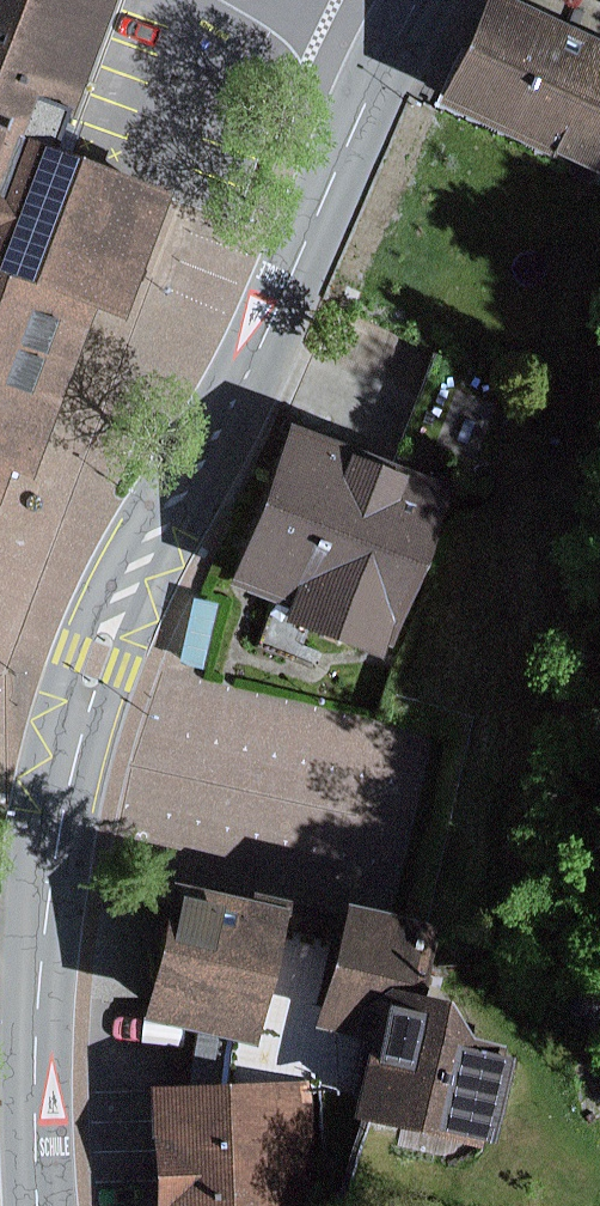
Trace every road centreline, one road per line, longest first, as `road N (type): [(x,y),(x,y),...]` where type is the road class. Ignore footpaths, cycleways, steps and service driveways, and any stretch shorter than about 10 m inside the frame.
road 1 (tertiary): [(37,1168),(49,887),(95,660),(244,380),(387,57)]

